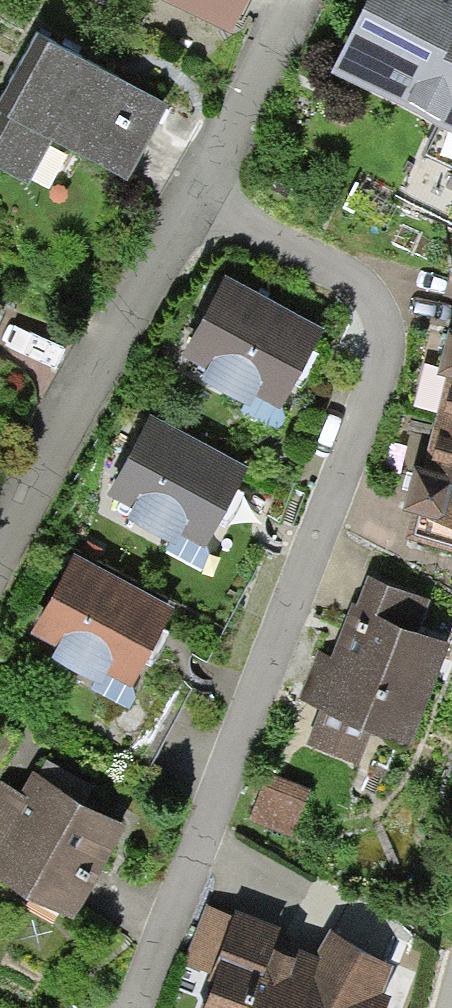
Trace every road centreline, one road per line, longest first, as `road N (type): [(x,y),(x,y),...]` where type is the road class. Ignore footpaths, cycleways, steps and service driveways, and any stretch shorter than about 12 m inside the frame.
road 1 (residential): [(192,192),(347,271),(388,331),(380,368),(117,1007)]
road 2 (residential): [(0,544),(192,192)]
road 3 (residential): [(192,192),(294,0)]

